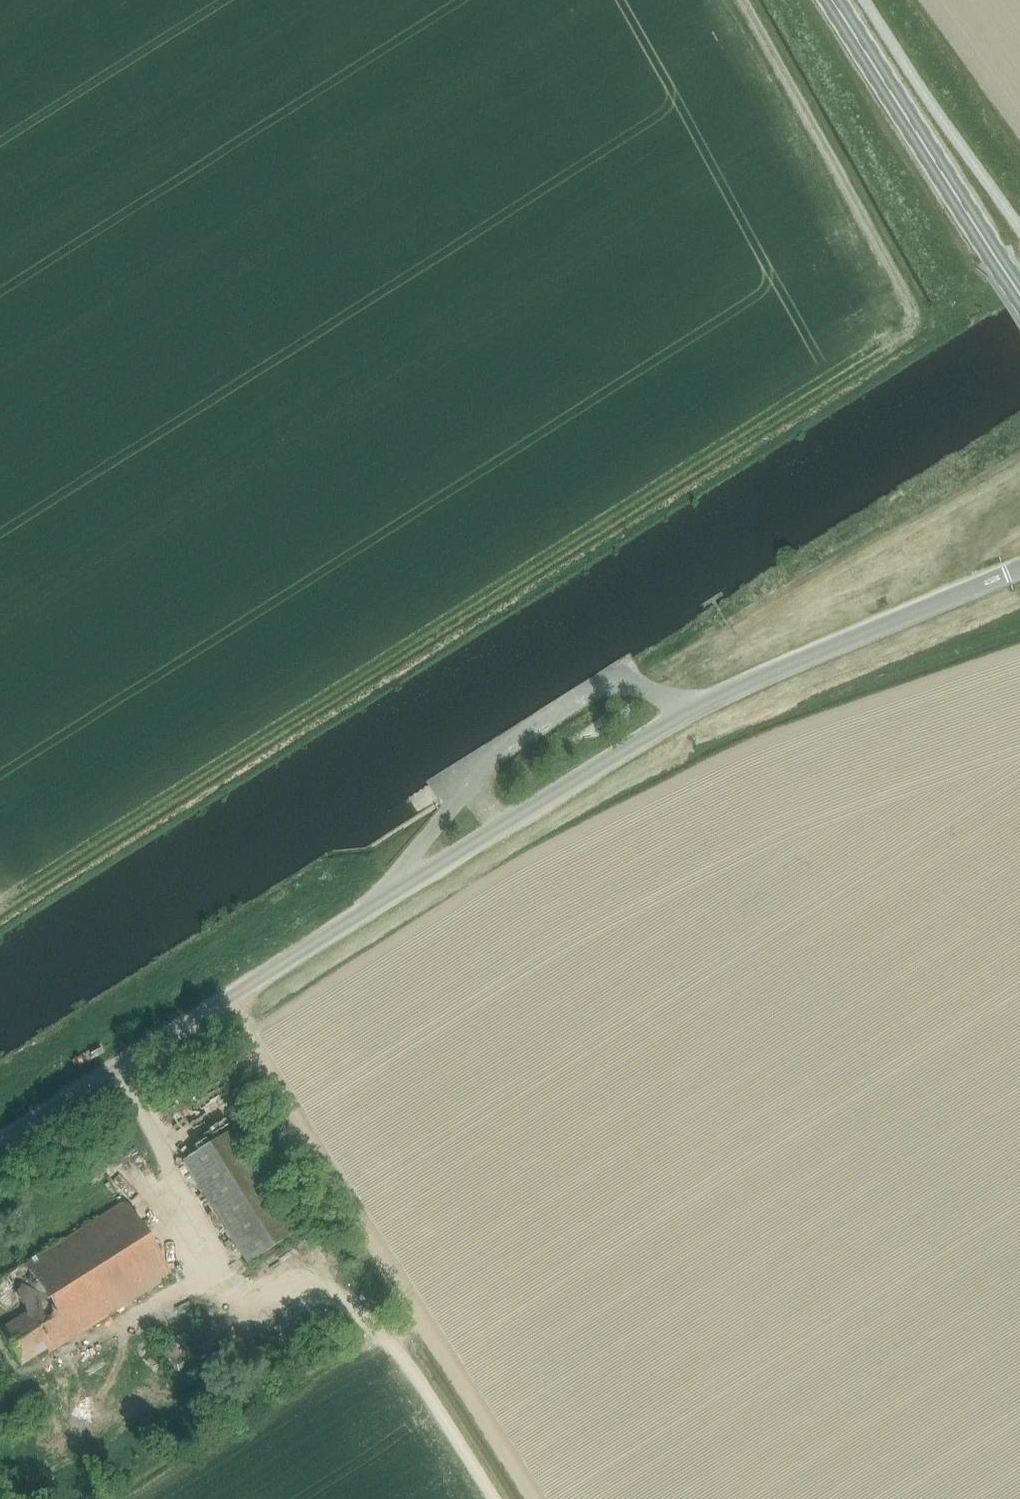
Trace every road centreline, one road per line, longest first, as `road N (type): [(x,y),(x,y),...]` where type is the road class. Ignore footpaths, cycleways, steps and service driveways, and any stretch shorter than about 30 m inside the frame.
road 1 (unclassified): [(0,1143),(698,706),(1019,569)]
road 2 (secondary): [(1019,296),(832,0)]

